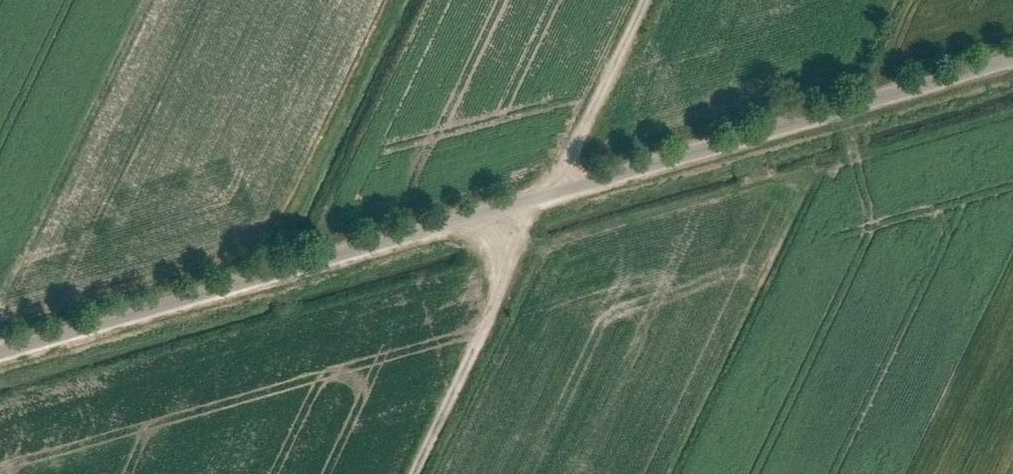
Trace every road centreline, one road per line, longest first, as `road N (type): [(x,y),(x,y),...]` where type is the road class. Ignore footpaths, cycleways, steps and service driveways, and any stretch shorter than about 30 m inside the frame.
road 1 (unclassified): [(0,352),(1012,60)]
road 2 (track): [(510,201),(501,277),(407,473)]
road 3 (track): [(545,191),(644,0)]

